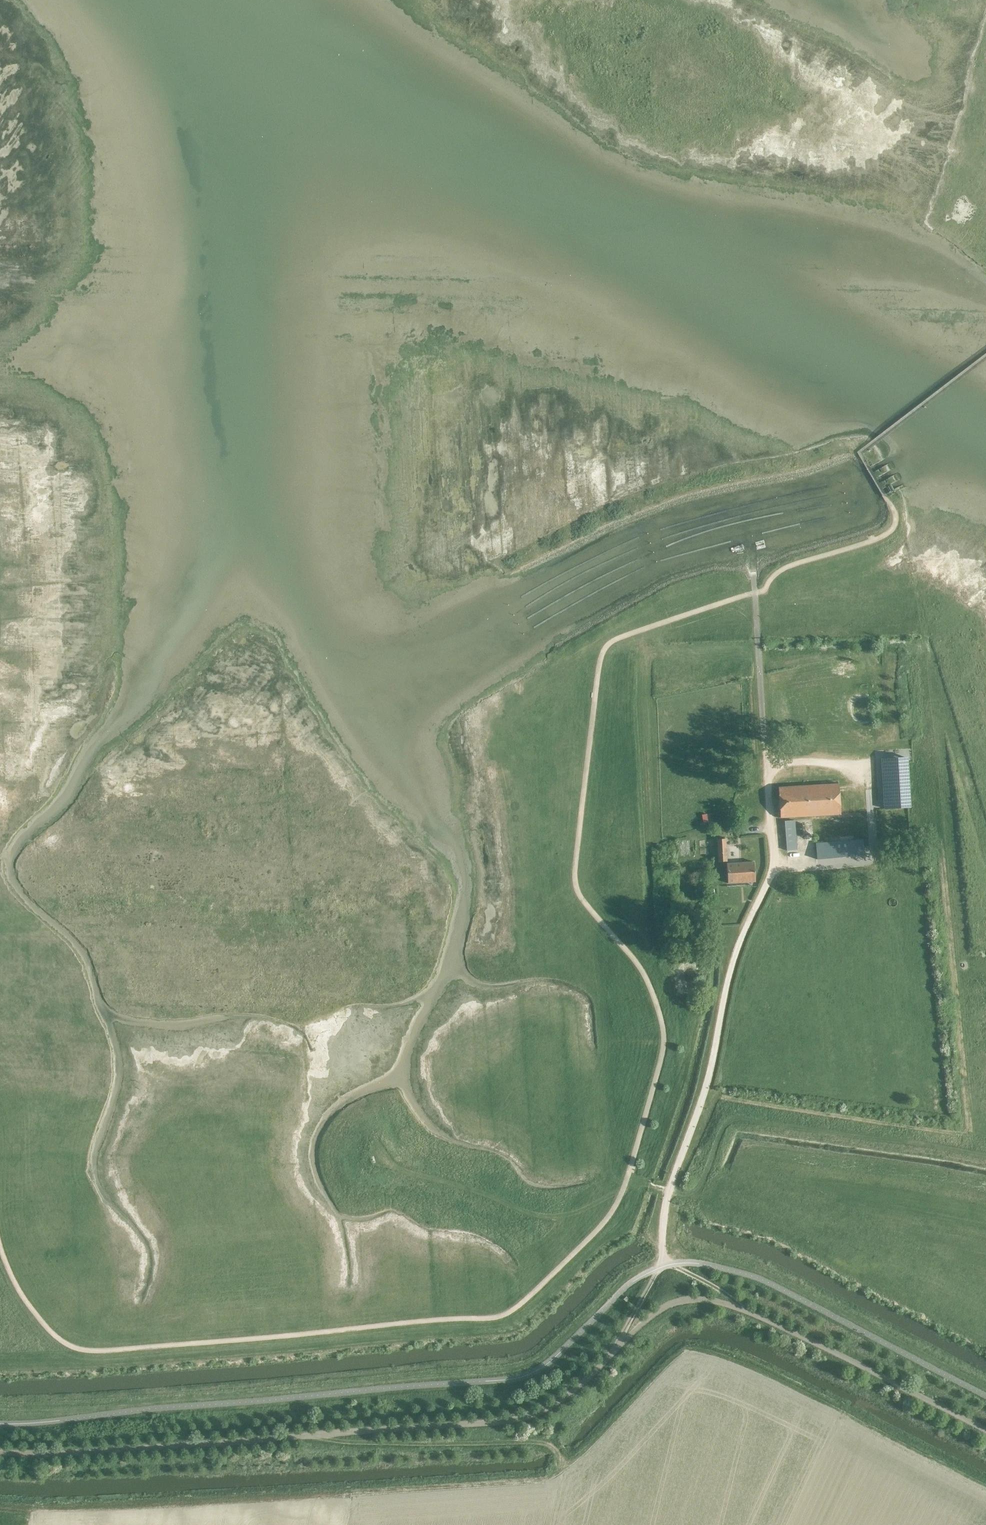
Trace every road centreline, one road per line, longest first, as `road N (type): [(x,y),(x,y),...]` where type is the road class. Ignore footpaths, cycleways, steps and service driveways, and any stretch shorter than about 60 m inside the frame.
road 1 (track): [(985,1431),(787,1330),(700,1299),(652,1315),(577,1388),(526,1417),(0,1452)]

